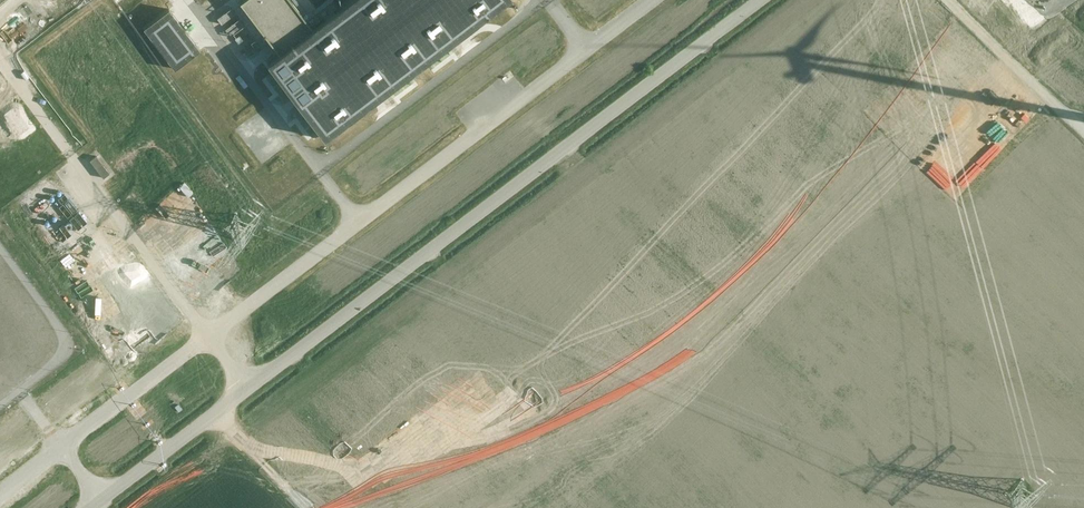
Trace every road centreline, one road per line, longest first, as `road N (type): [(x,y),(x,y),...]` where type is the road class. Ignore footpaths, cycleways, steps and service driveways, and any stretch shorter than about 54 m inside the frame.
road 1 (unclassified): [(95,507),(753,0)]
road 2 (track): [(944,0),(1083,126)]
road 3 (track): [(310,507),(218,415)]

